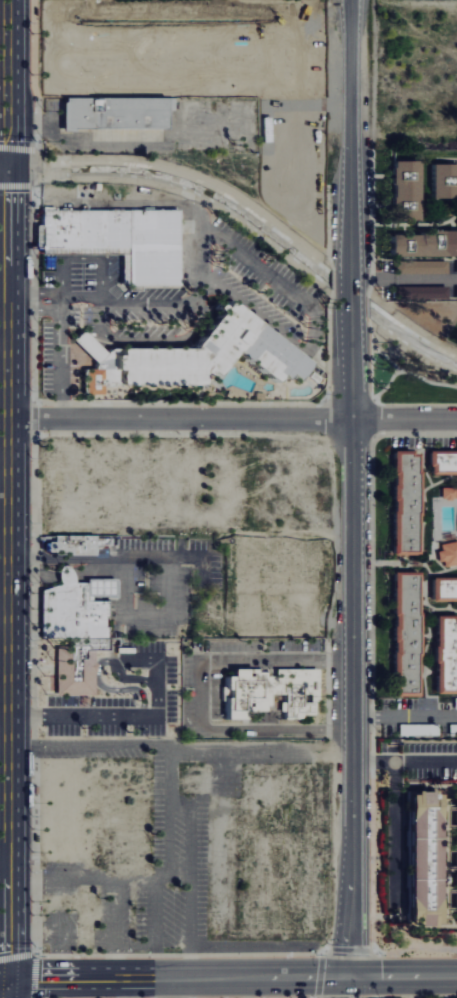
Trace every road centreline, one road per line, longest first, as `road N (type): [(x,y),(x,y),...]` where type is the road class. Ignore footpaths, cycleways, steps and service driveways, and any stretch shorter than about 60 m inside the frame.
road 1 (secondary): [(8,982),(11,0)]
road 2 (residential): [(352,0),(353,814),(349,948),(340,979)]
road 3 (secondary): [(456,978),(8,982)]
road 4 (residential): [(12,419),(456,418)]

